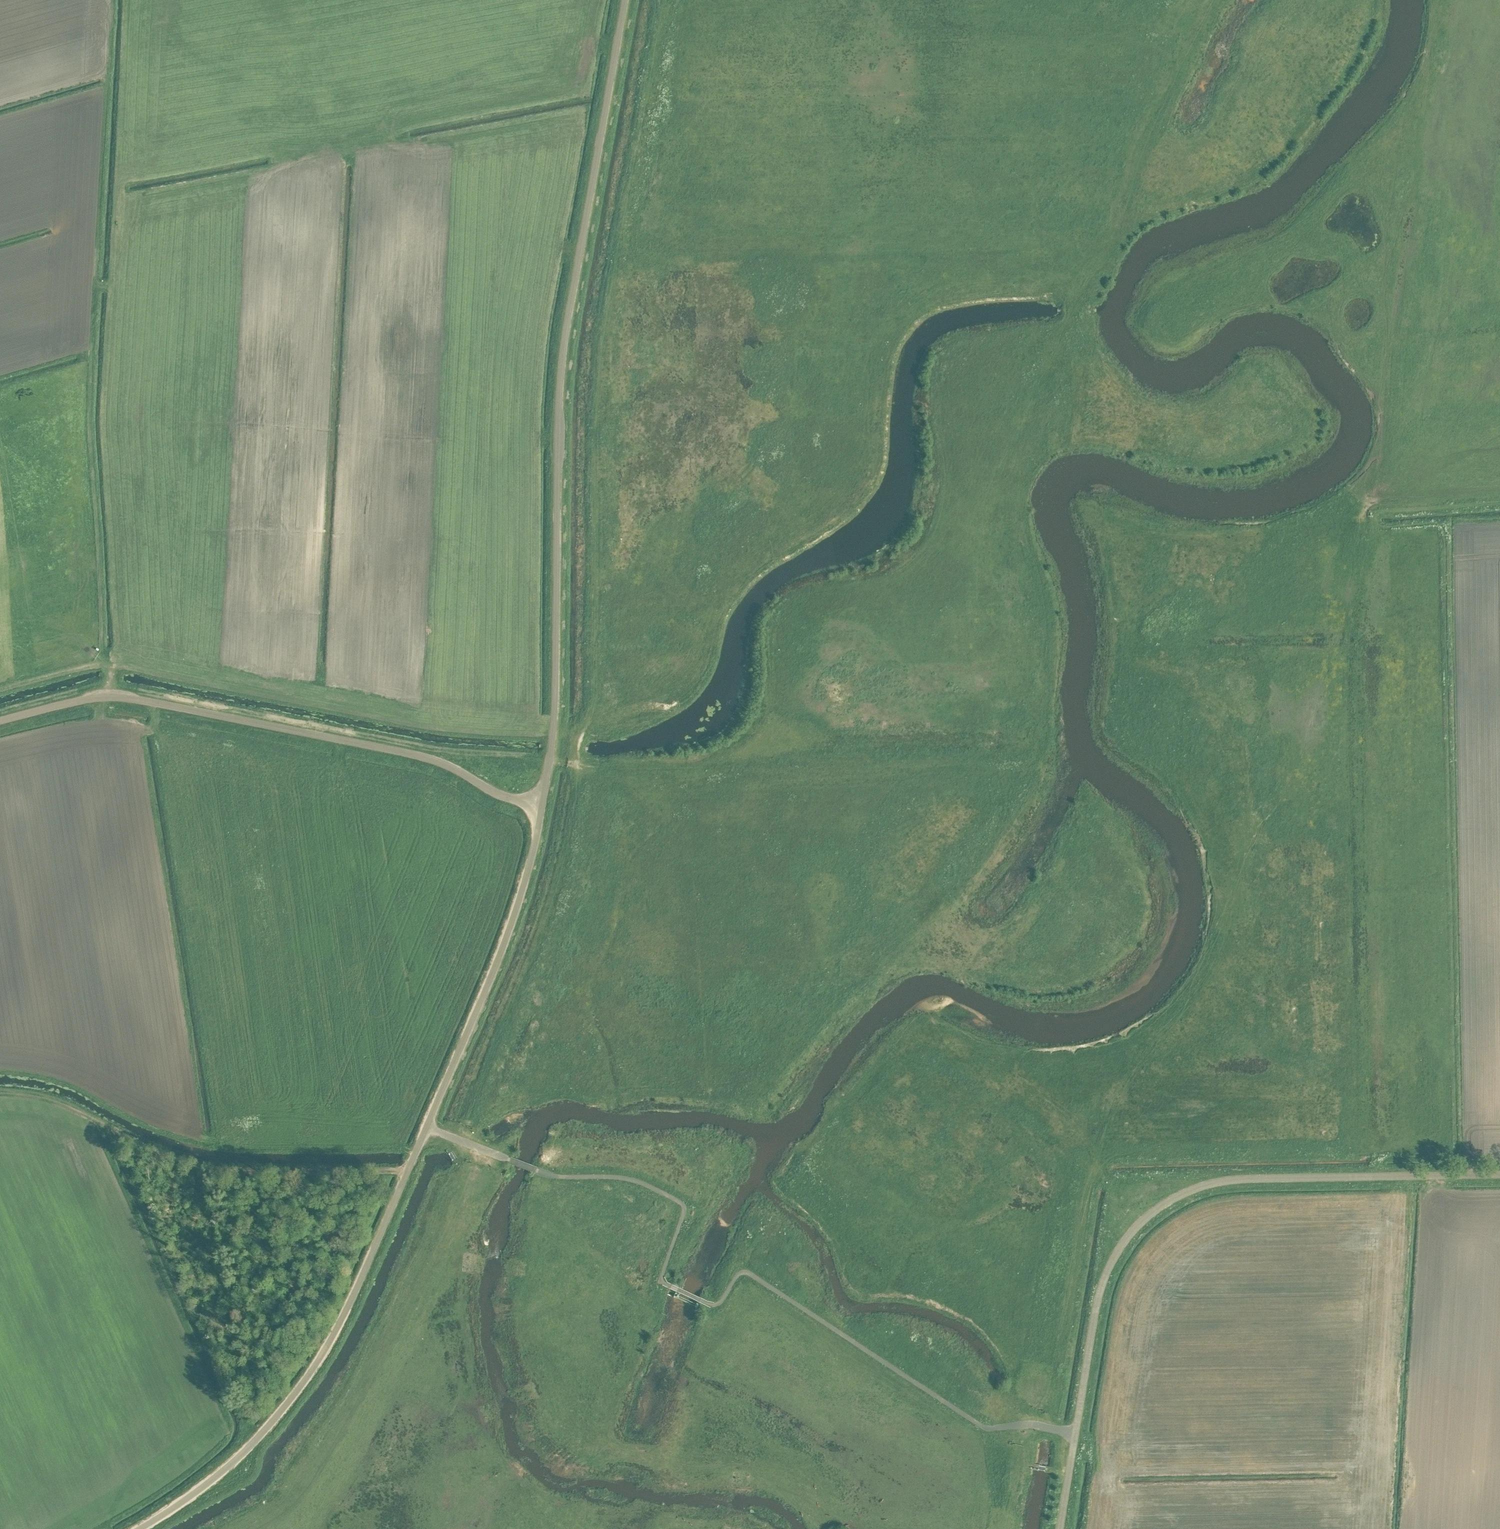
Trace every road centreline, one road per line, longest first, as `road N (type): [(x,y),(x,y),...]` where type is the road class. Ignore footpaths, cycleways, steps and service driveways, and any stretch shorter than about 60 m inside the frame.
road 1 (unclassified): [(138,1528),(244,1452),(309,1374),(342,1318),(501,954),(542,805)]
road 2 (unclassified): [(542,805),(553,732),(563,352),(625,0)]
road 3 (unclassified): [(1060,1528),(1101,1288),(1129,1235),(1154,1209),(1237,1179),(1499,1174)]
road 4 (unclassified): [(542,805),(428,758),(129,699),(0,723)]
road 5 (track): [(1499,504),(1376,512)]

